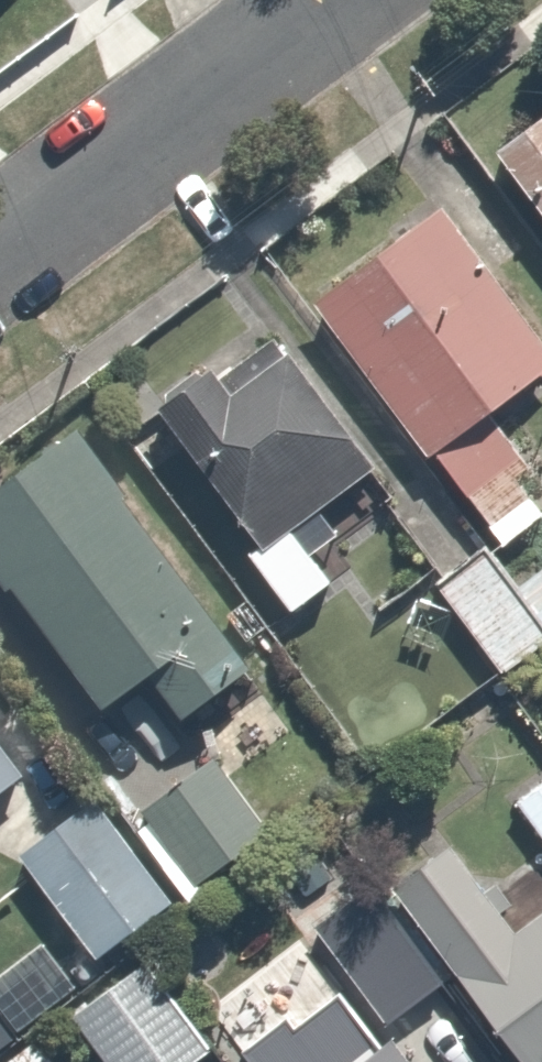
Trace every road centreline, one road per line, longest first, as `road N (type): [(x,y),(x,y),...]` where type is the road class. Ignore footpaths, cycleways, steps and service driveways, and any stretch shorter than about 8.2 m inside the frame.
road 1 (residential): [(0,249),(333,0)]

